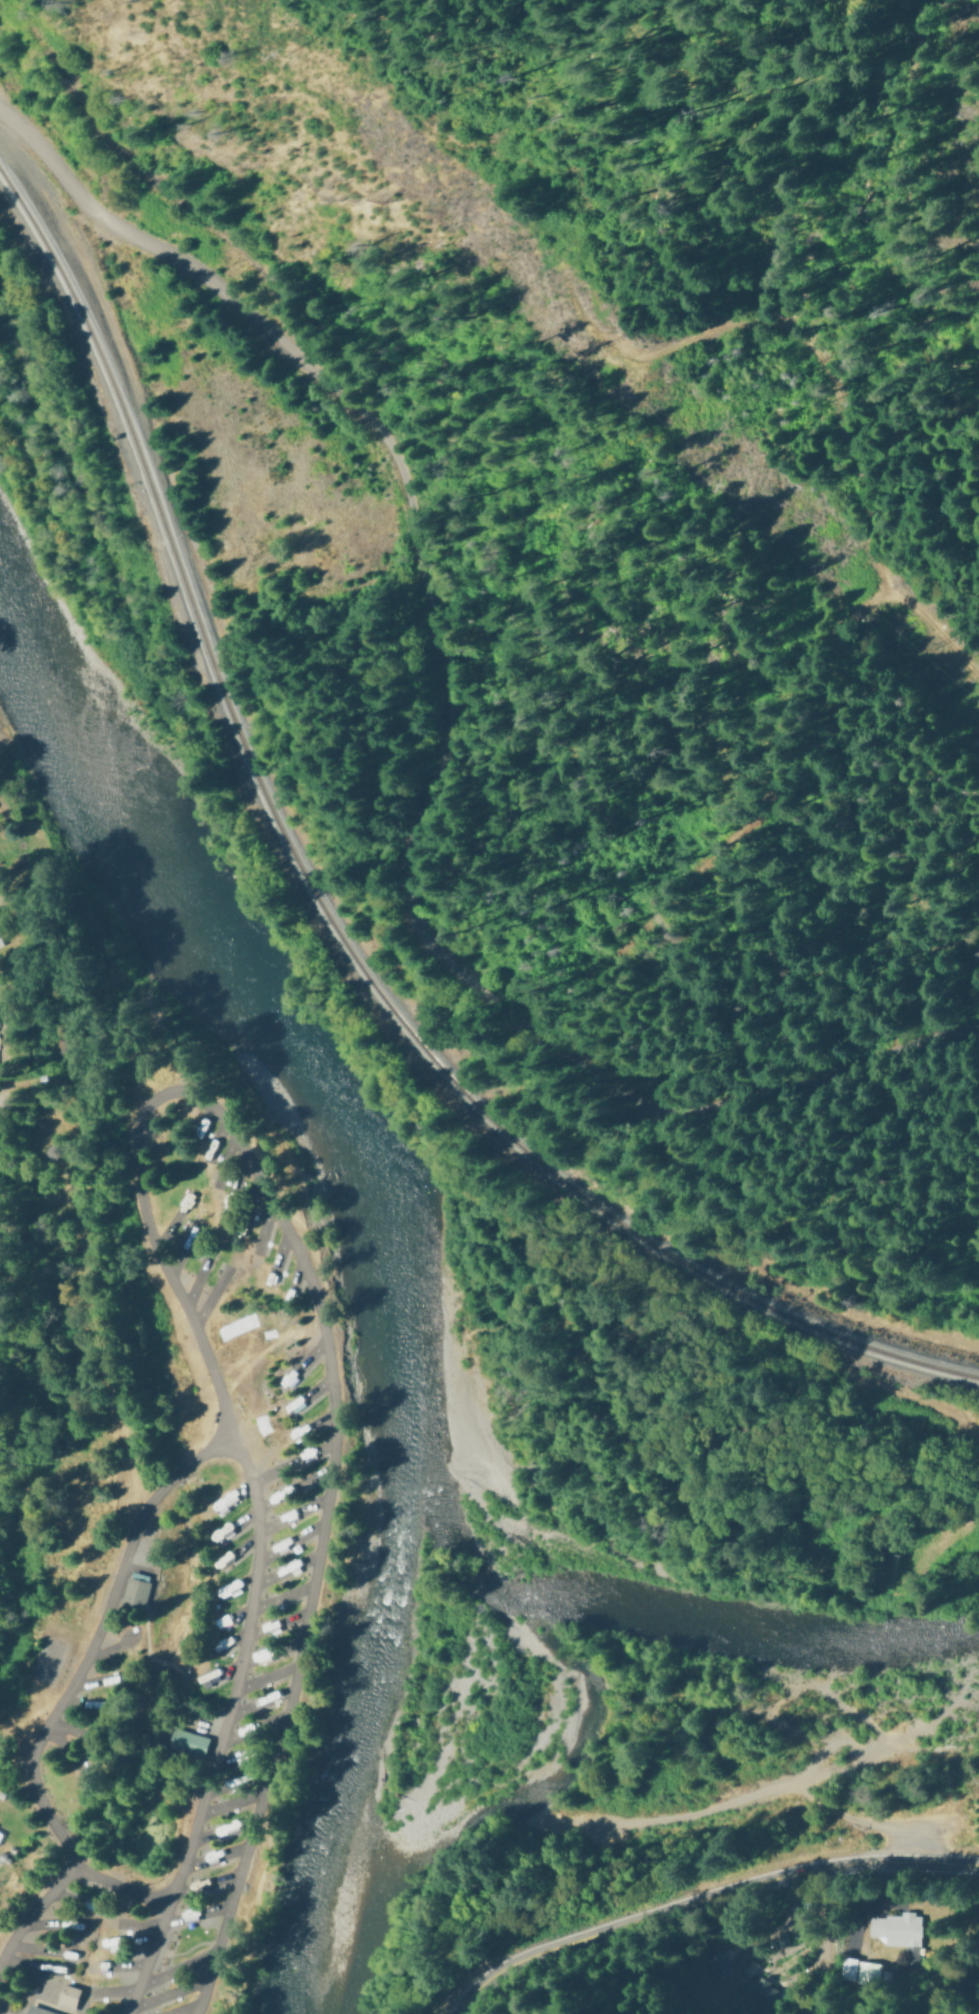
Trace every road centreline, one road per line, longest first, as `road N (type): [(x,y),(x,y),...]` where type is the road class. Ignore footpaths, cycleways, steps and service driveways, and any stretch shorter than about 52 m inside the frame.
road 1 (residential): [(978,1027),(931,1031),(692,1109),(644,1111),(437,948),(416,910),(413,861),(435,786),(442,712),(422,562),(395,462),(356,408),(205,279),(89,210),(0,114)]
road 2 (tertiary): [(447,2013),(465,1990),(511,1960),(787,1871),(856,1860),(978,1863)]

